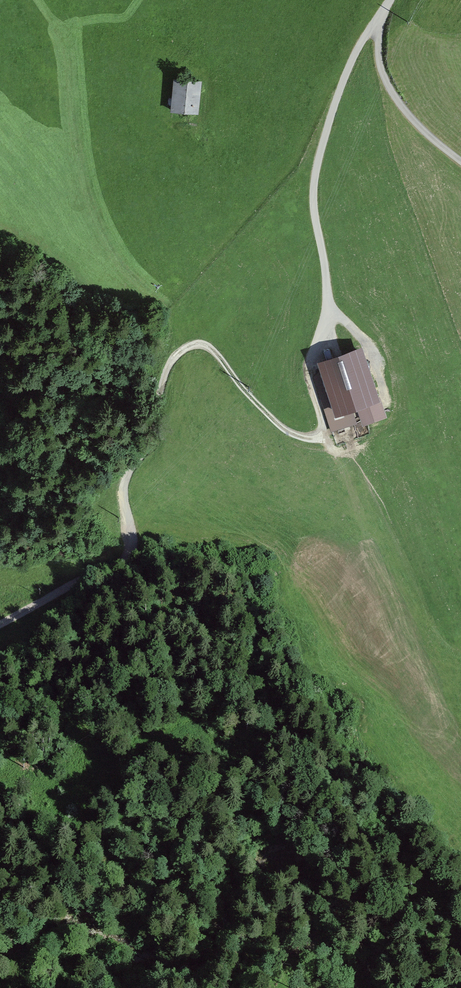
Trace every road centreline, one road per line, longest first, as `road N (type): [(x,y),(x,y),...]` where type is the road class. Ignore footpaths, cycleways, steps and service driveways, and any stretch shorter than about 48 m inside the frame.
road 1 (track): [(0,729),(61,718),(145,736),(264,705),(282,713),(325,766),(353,776),(371,772)]
road 2 (unclassified): [(389,0),(366,33),(318,157),(312,201),(325,307),(307,363),(310,383)]
road 3 (track): [(173,357),(148,440),(124,477),(130,536),(123,552),(92,578),(0,625)]
road 4 (track): [(310,383),(323,429),(309,437),(263,411),(211,348),(191,343),(173,357)]
road 5 (track): [(379,14),(381,69),(391,88),(419,127),(460,162)]

